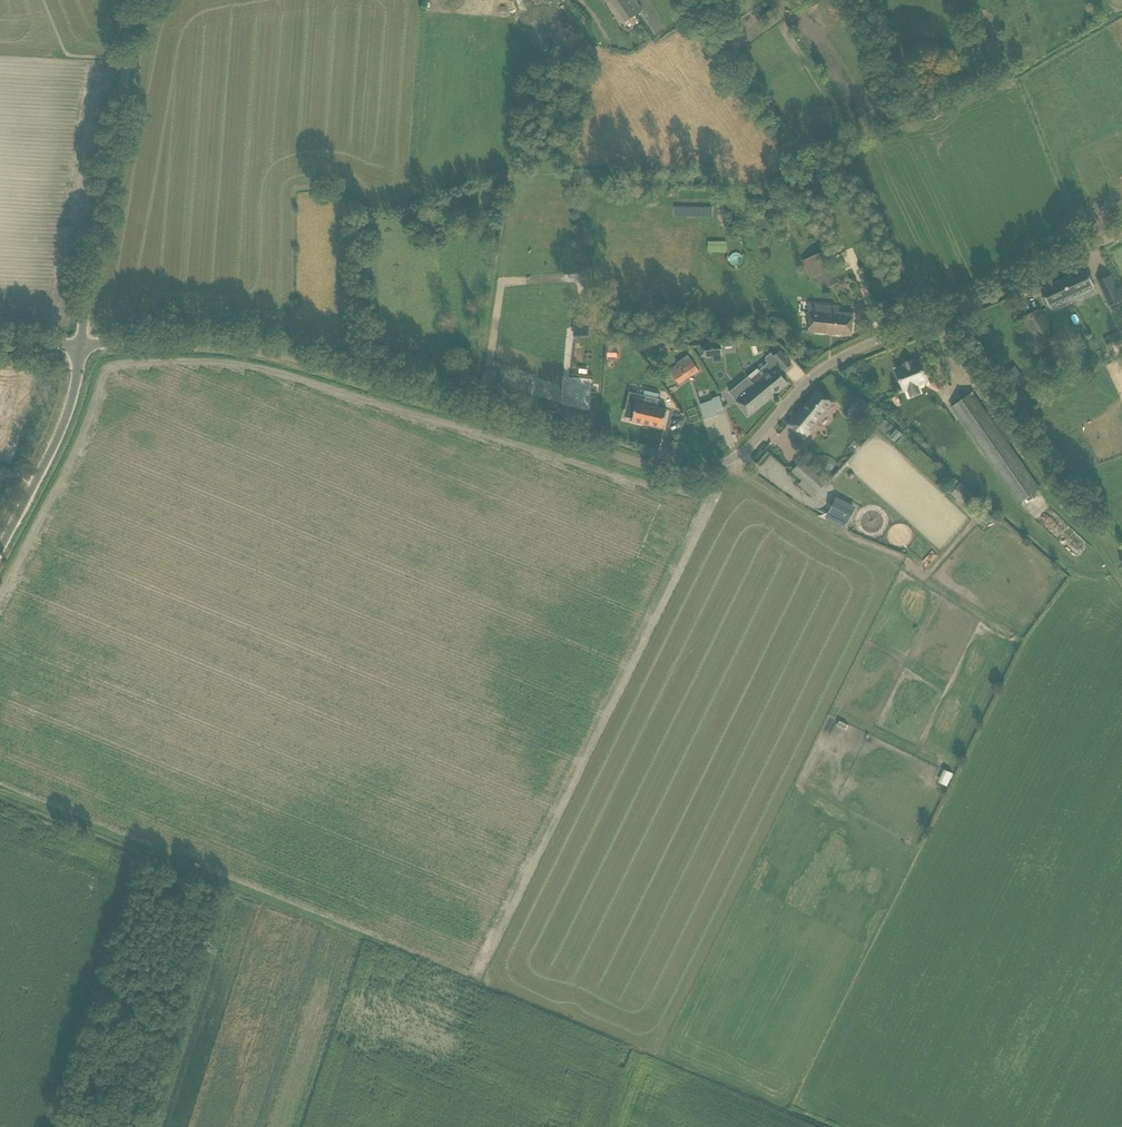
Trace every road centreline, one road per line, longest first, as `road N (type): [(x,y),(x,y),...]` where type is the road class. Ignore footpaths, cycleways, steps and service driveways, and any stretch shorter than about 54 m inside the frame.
road 1 (unclassified): [(82,347),(219,341),(650,466),(686,469),(731,451),(828,352),(1121,223)]
road 2 (unclassified): [(82,347),(127,61)]
road 3 (unclassified): [(0,546),(63,427),(82,347)]

